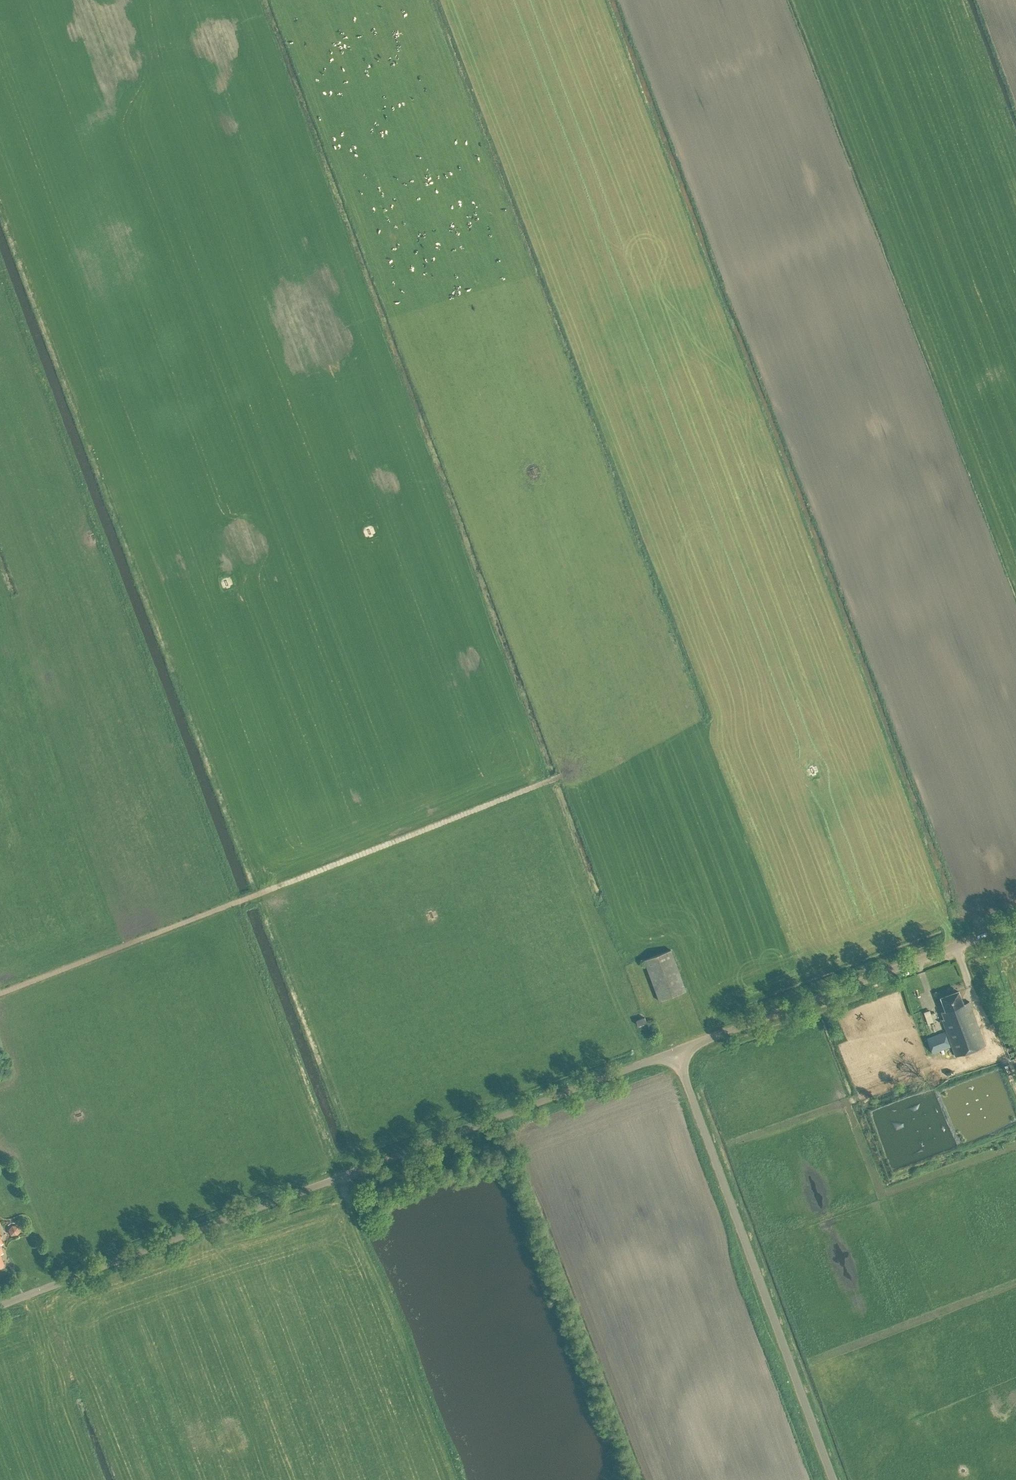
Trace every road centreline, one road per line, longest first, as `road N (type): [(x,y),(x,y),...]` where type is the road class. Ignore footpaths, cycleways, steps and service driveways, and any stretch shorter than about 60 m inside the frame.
road 1 (unclassified): [(0,1306),(676,1052)]
road 2 (unclassified): [(833,1479),(676,1052)]
road 3 (unclassified): [(676,1052),(1015,922)]

